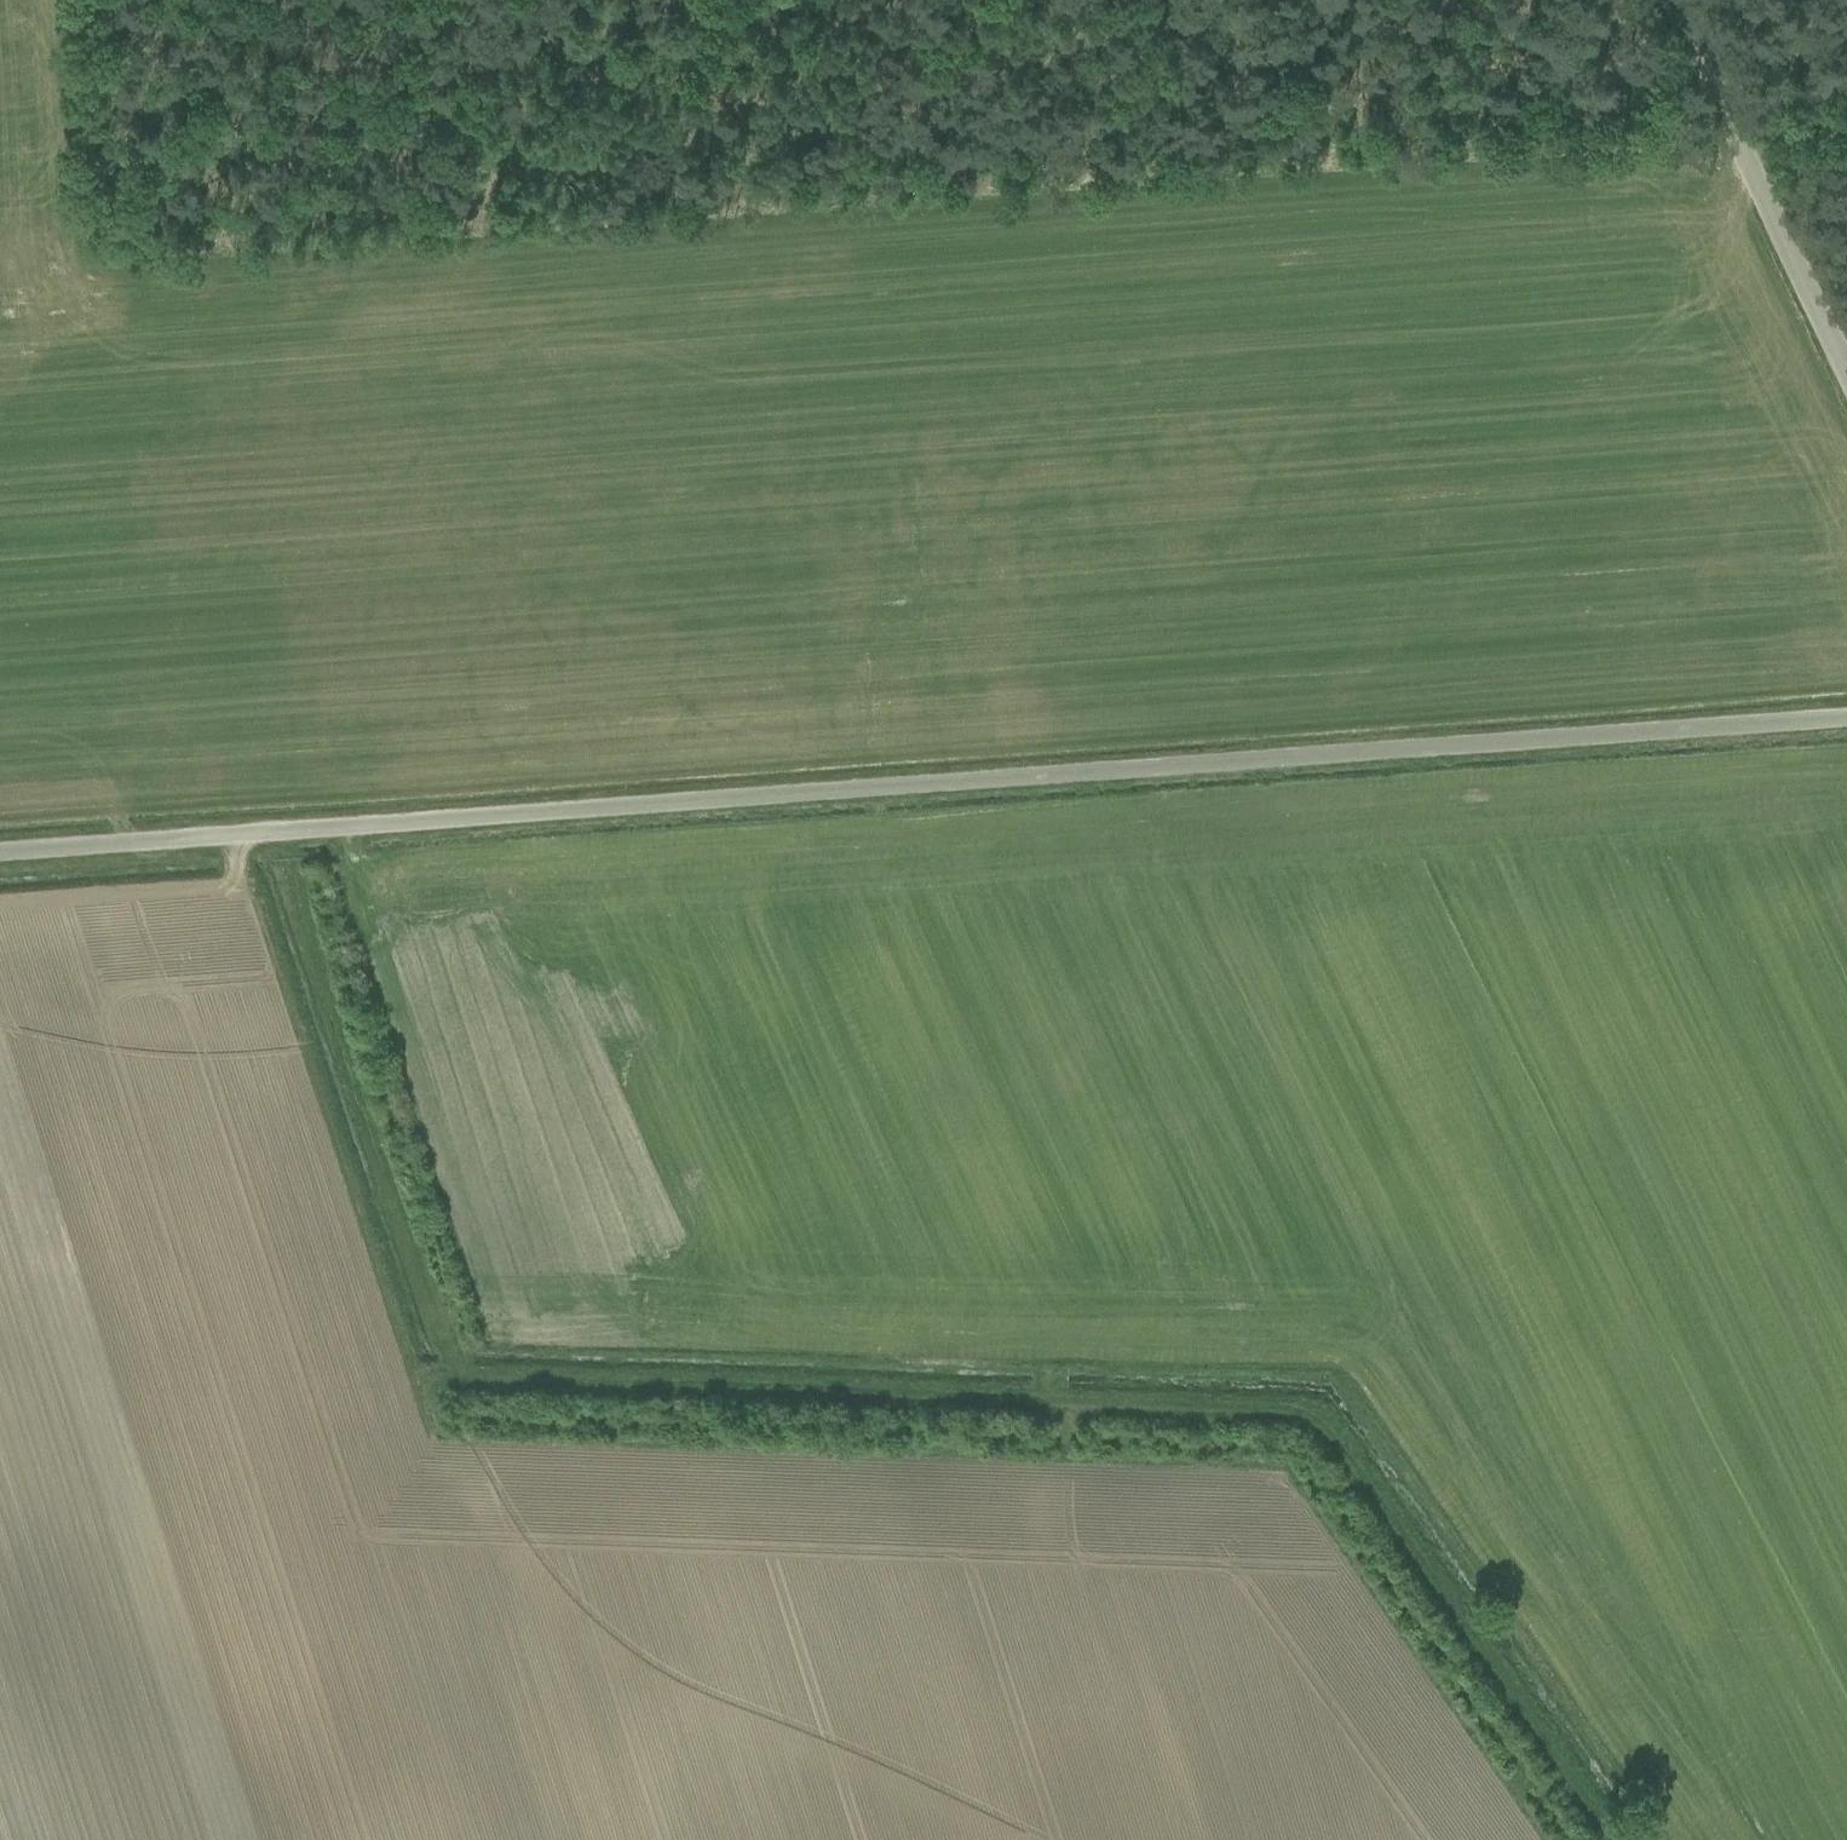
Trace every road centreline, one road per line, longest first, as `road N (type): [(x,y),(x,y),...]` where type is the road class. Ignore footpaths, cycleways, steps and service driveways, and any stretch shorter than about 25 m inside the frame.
road 1 (track): [(277,831),(457,1363),(479,1375),(1300,1414),(1326,1429),(1614,1839)]
road 2 (unclassified): [(0,851),(1846,717)]
road 3 (unclassified): [(1846,371),(1673,0)]

